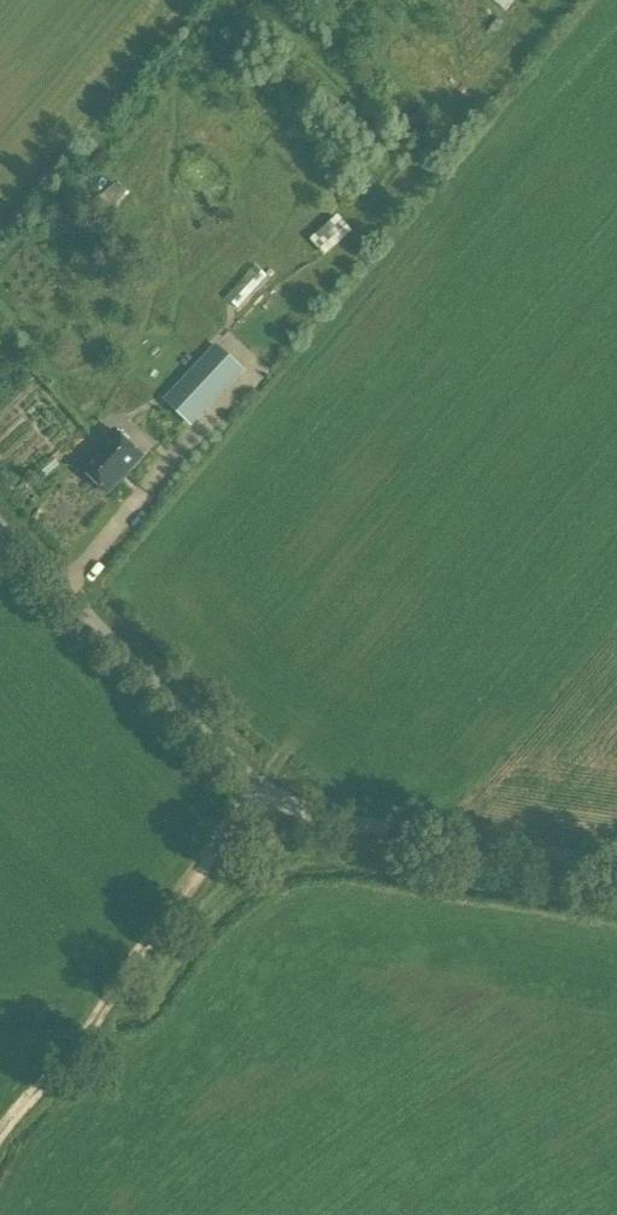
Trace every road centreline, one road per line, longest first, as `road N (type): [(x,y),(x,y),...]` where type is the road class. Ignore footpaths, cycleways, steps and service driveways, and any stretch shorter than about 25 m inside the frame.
road 1 (unclassified): [(616,863),(350,821),(262,791),(0,524)]
road 2 (track): [(262,791),(0,1136)]

